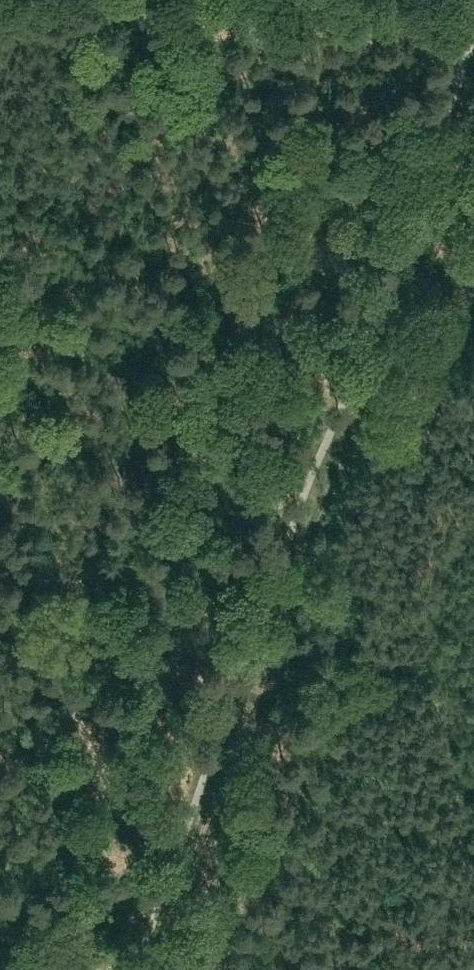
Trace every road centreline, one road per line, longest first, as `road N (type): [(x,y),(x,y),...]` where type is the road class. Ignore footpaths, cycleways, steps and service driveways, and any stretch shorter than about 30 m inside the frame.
road 1 (track): [(151,969),(473,90)]

